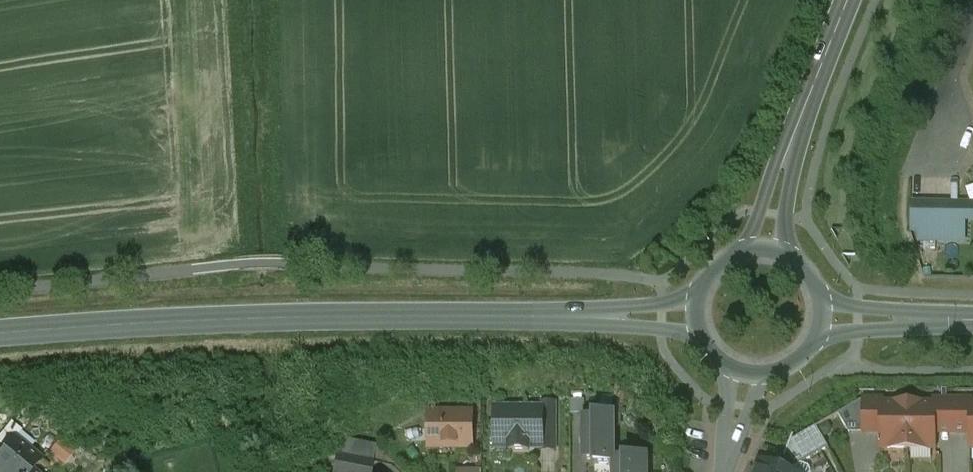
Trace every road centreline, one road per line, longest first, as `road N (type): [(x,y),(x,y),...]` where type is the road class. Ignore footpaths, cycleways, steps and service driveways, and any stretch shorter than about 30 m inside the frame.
road 1 (secondary): [(701,316),(308,319),(0,335)]
road 2 (tertiary): [(761,253),(848,0)]
road 3 (secondary): [(972,322),(821,318)]
road 4 (residential): [(972,28),(921,159)]

